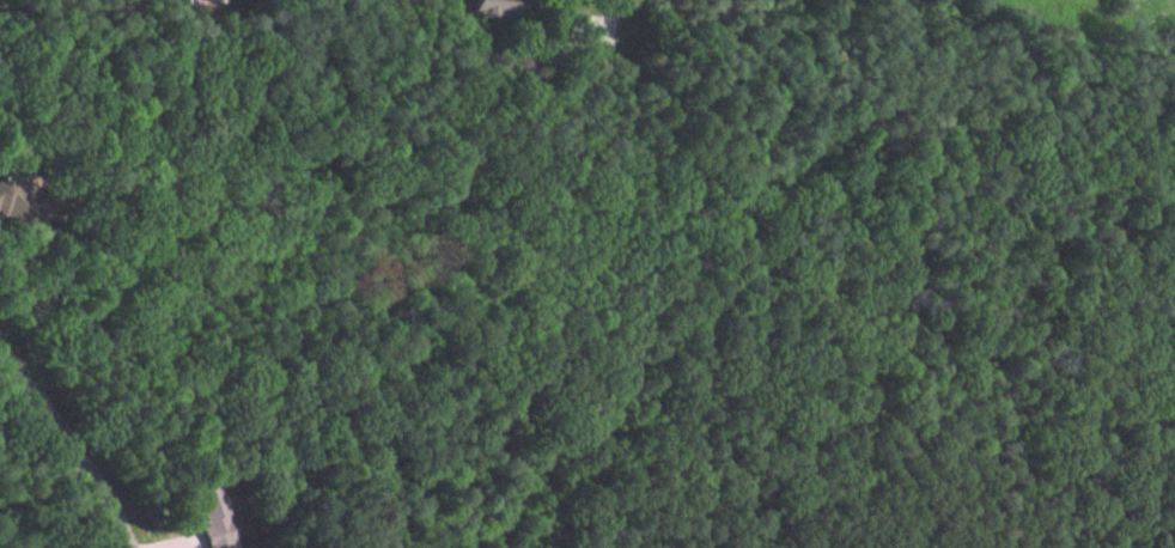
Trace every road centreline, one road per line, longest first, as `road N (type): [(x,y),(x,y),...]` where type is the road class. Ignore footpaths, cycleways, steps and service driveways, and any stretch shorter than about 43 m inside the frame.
road 1 (residential): [(130,547),(111,500),(0,342)]

